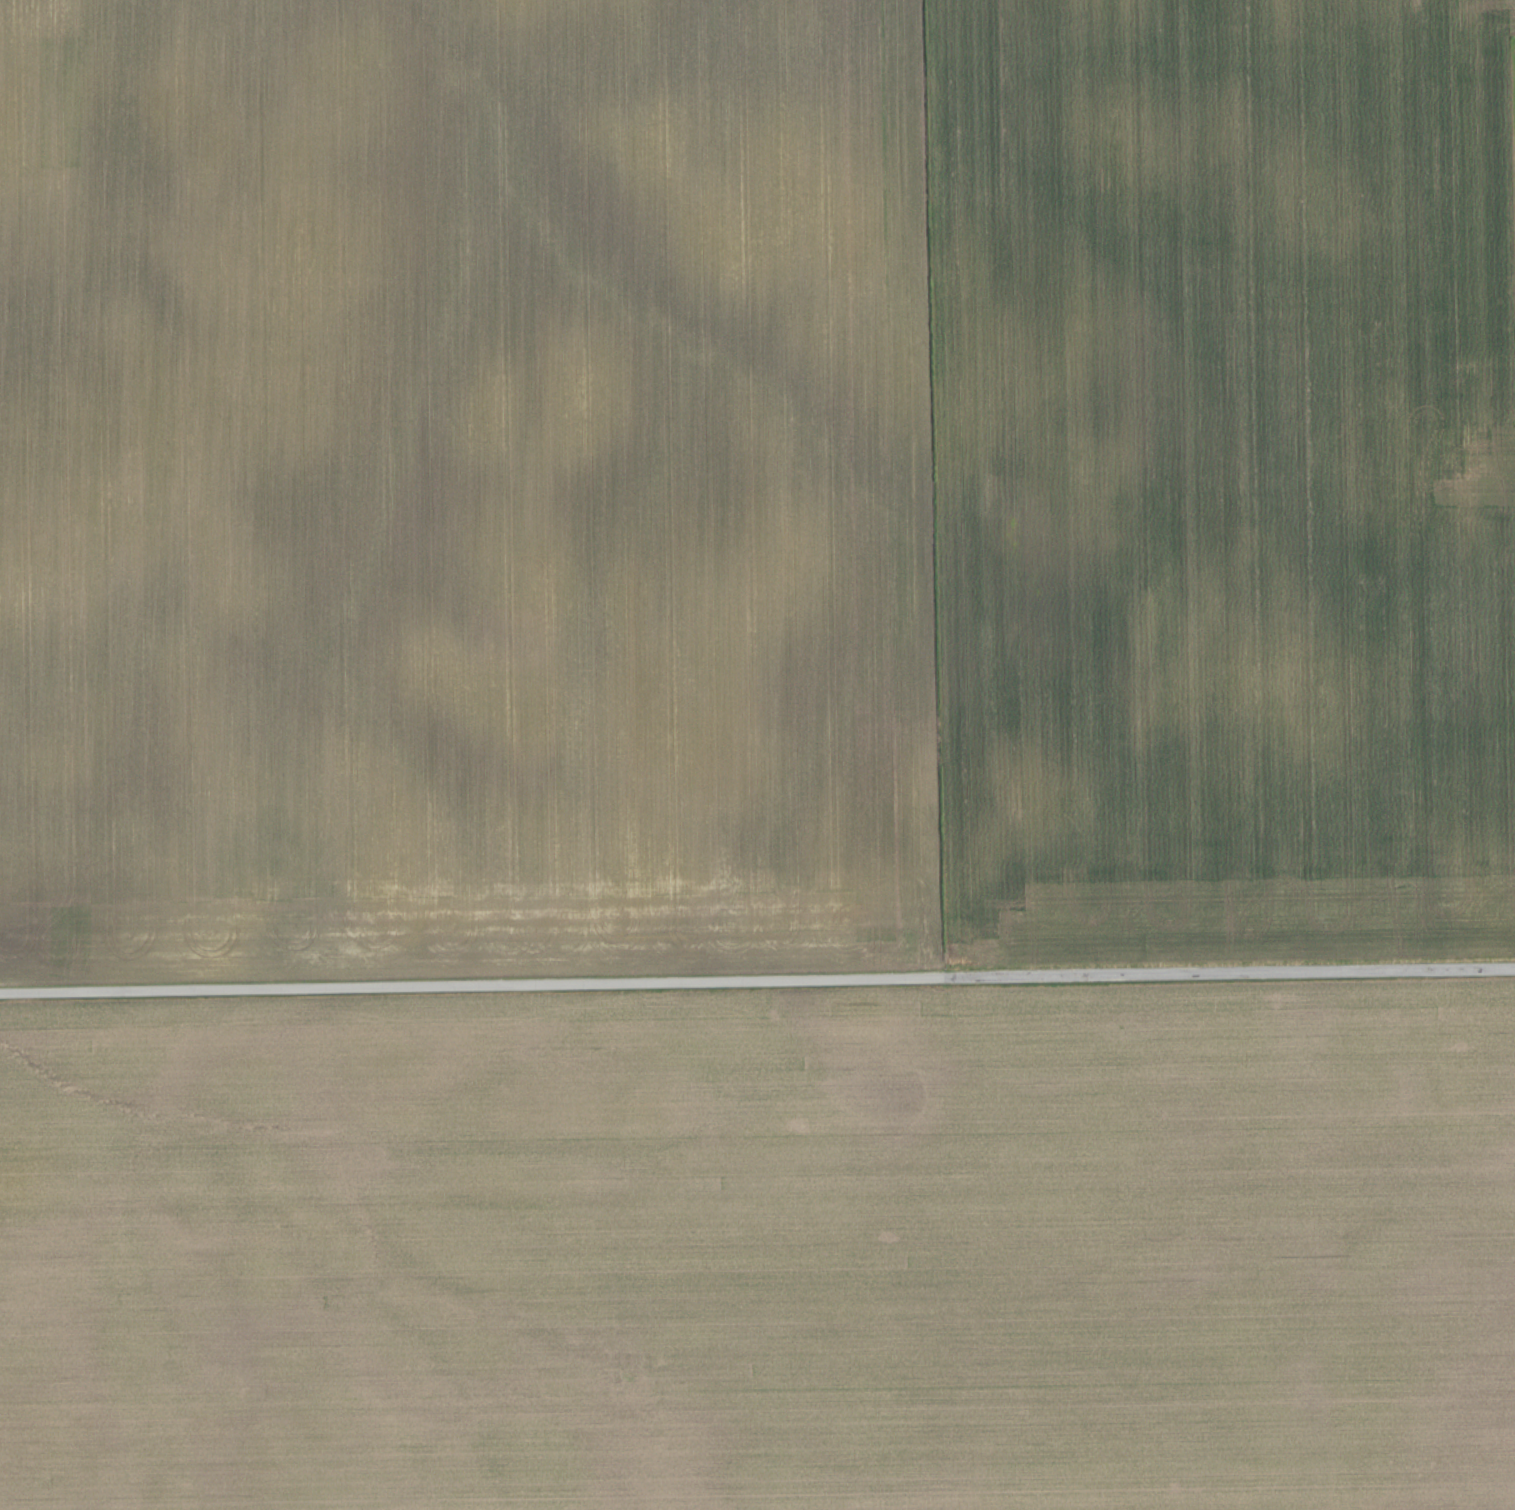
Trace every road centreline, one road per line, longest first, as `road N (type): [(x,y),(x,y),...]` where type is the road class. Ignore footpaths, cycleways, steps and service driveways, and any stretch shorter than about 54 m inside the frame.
road 1 (residential): [(944,976),(0,990)]
road 2 (residential): [(944,976),(1514,966)]

